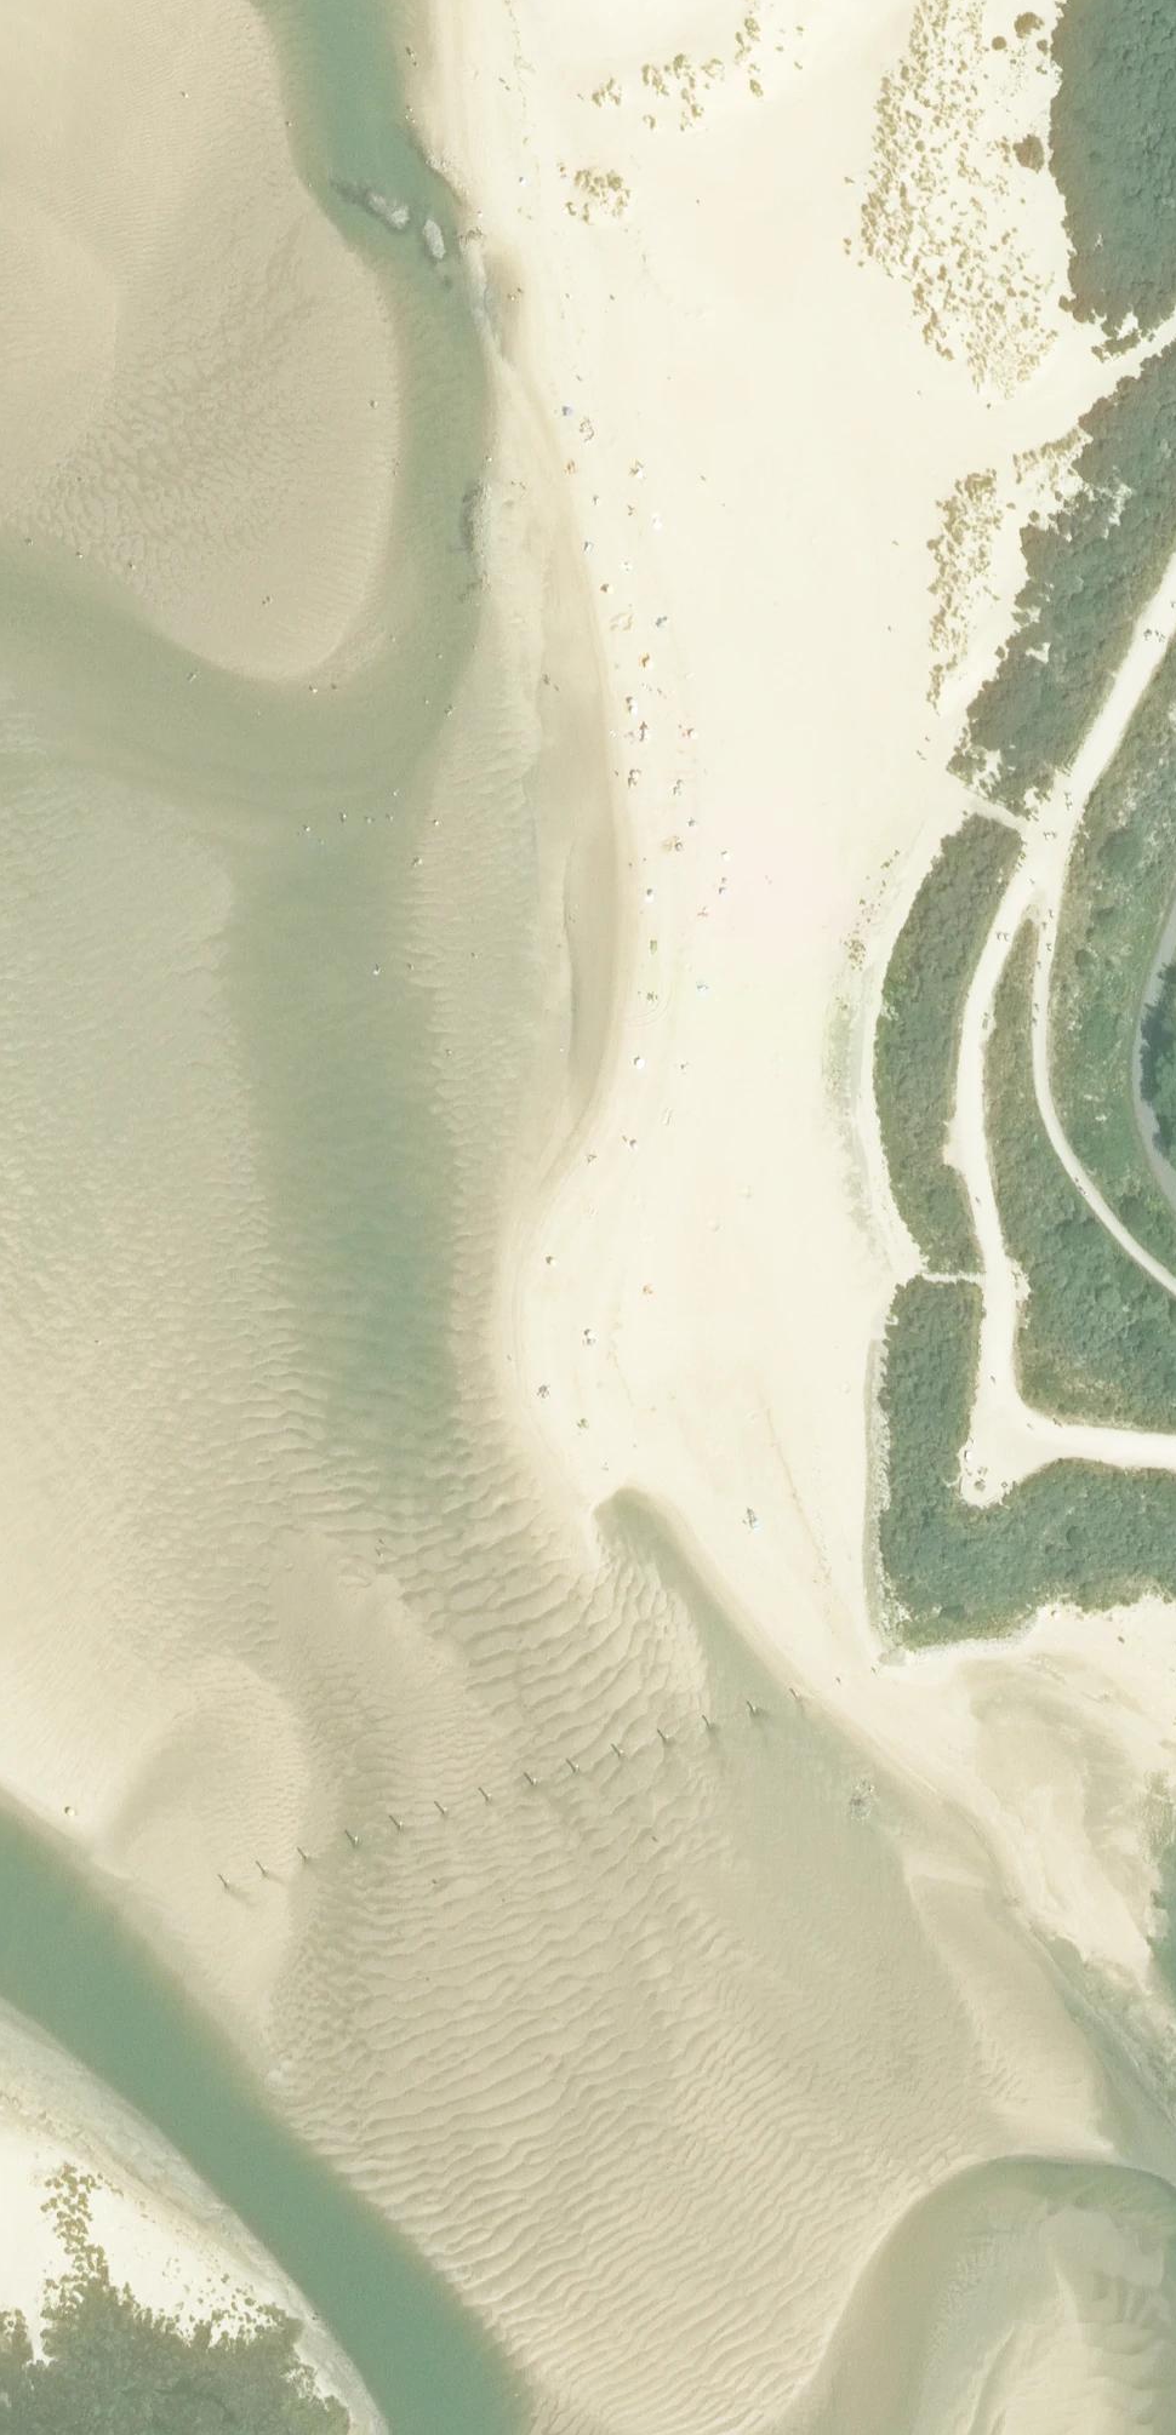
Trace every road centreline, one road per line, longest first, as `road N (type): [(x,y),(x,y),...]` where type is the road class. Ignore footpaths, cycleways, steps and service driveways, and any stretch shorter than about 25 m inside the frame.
road 1 (residential): [(1175,1190),(1155,1147),(1141,1085),(1147,1013),(1175,921)]

